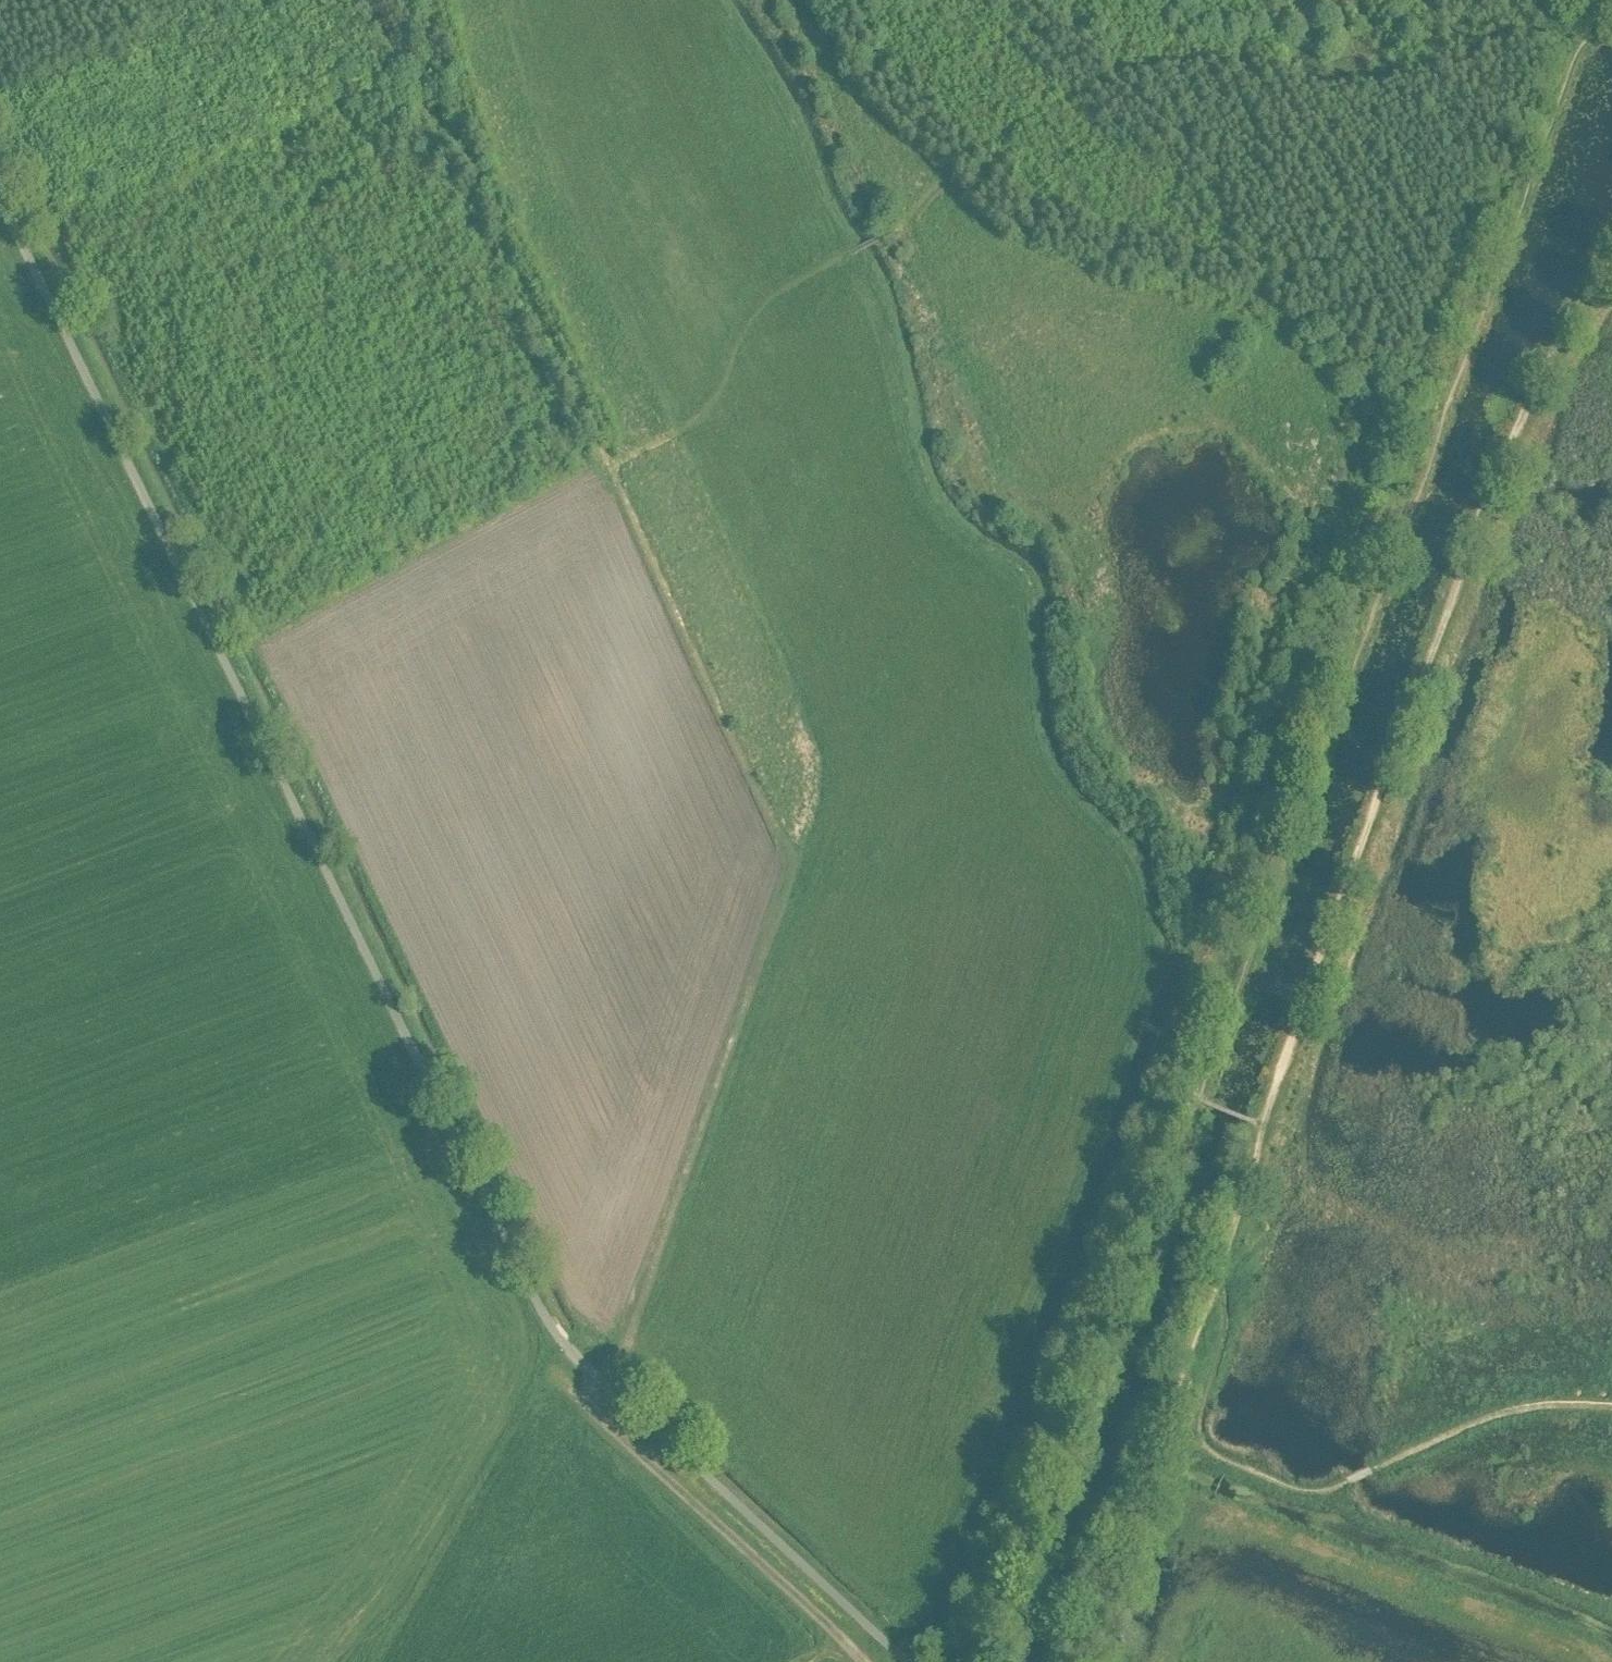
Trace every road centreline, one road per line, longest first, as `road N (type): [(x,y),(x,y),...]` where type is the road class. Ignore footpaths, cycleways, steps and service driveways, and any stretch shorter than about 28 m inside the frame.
road 1 (track): [(1611,261),(1536,384),(1263,1126),(1079,1661)]
road 2 (track): [(562,1381),(861,1661)]

